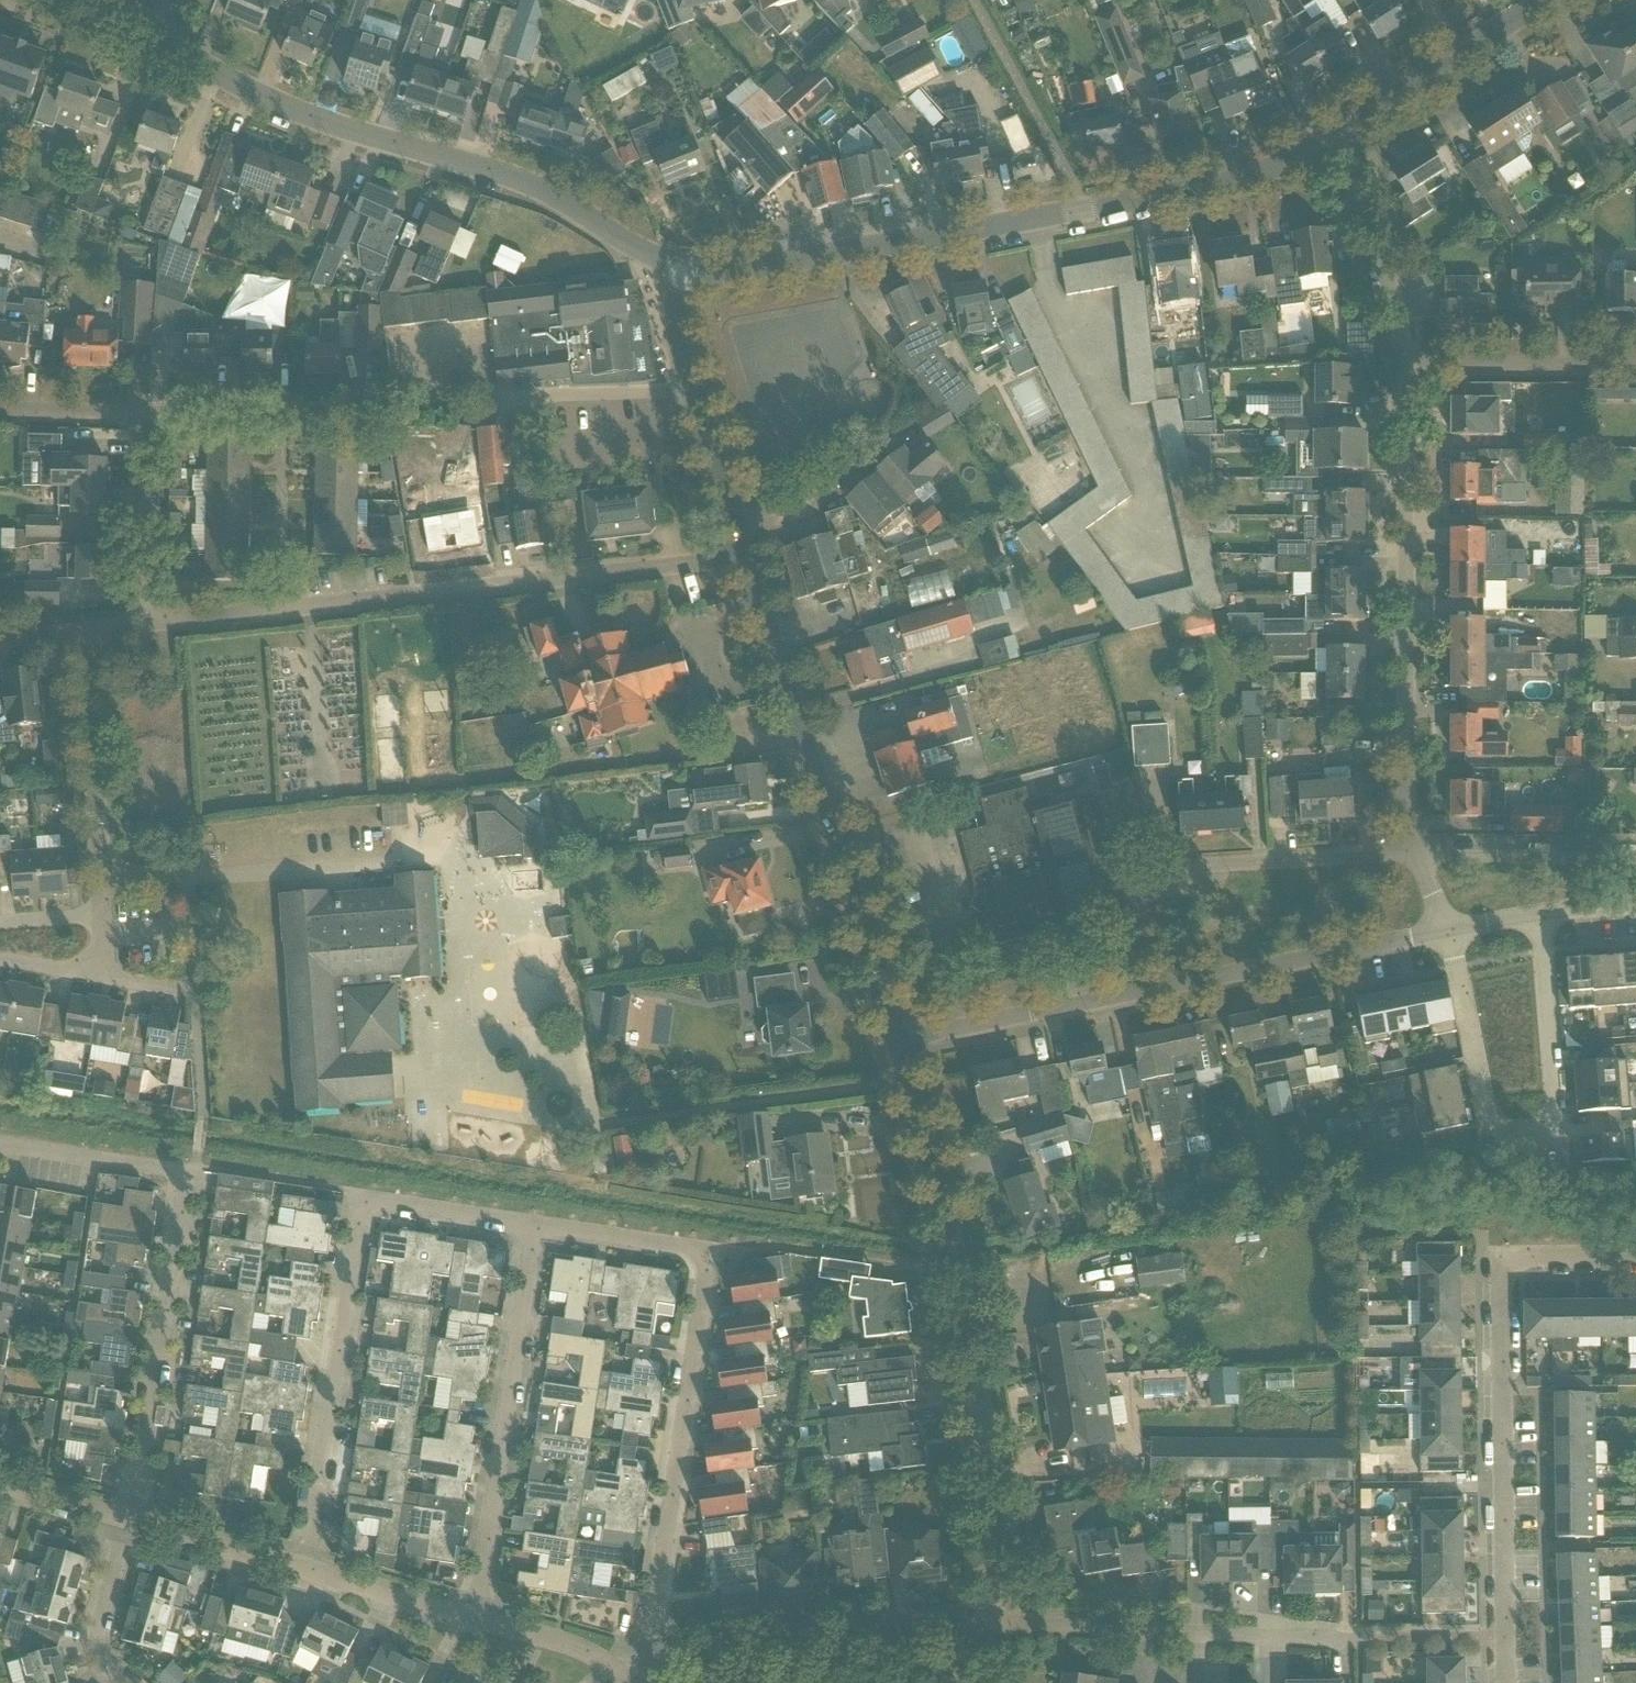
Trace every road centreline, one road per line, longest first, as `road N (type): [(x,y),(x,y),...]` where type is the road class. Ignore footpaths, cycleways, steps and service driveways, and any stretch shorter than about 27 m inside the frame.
road 1 (unclassified): [(675,269),(723,273),(1247,180),(1339,136)]
road 2 (unclassified): [(675,269),(509,176),(284,106),(67,0)]
road 3 (unclassified): [(985,1648),(991,1585),(975,1350),(894,1037)]
road 4 (residential): [(144,635),(745,569)]
road 5 (residential): [(645,1657),(711,1252),(535,1223)]
road 6 (residential): [(894,1037),(1453,937)]
road 7 (residential): [(128,1520),(191,1171),(0,1146)]
road 8 (residential): [(1453,937),(1485,1124),(1560,1144),(1540,917)]
road 9 (residential): [(1411,859),(1401,366)]
road 10 (unclassified): [(894,1037),(745,569)]
road 11 (residential): [(1506,1682),(1500,1284),(1510,1263)]
road 12 (residential): [(477,1619),(535,1223)]
road 13 (residential): [(300,1570),(365,1199)]
road 14 (residential): [(985,1648),(1156,1644),(1324,1656)]
road 15 (unclassified): [(745,569),(693,413),(675,320),(675,269)]
road 16 (residential): [(940,1647),(826,1644),(645,1657)]
road 17 (residential): [(102,914),(86,640)]
road 18 (residential): [(390,414),(140,410)]
road 19 (unclassified): [(1339,136),(1547,0)]
road 20 (residential): [(1401,366),(1395,317),(1339,136)]
road 21 (residential): [(1176,875),(1411,859)]
road 22 (residential): [(1635,357),(1401,366)]
road 23 (residential): [(144,635),(140,410)]
road 24 (residential): [(1411,859),(1635,859)]
road 25 (residential): [(477,1619),(300,1570)]
road 26 (residential): [(300,1570),(128,1520)]
road 27 (residential): [(535,1223),(365,1199)]
road 28 (residential): [(117,1682),(99,1647),(99,1623),(128,1520)]
road 29 (residential): [(613,1660),(477,1619)]
road 30 (residential): [(140,410),(0,401)]
road 31 (residential): [(128,1520),(0,1484)]
road 32 (residential): [(1635,1259),(1539,1255),(1510,1263)]

